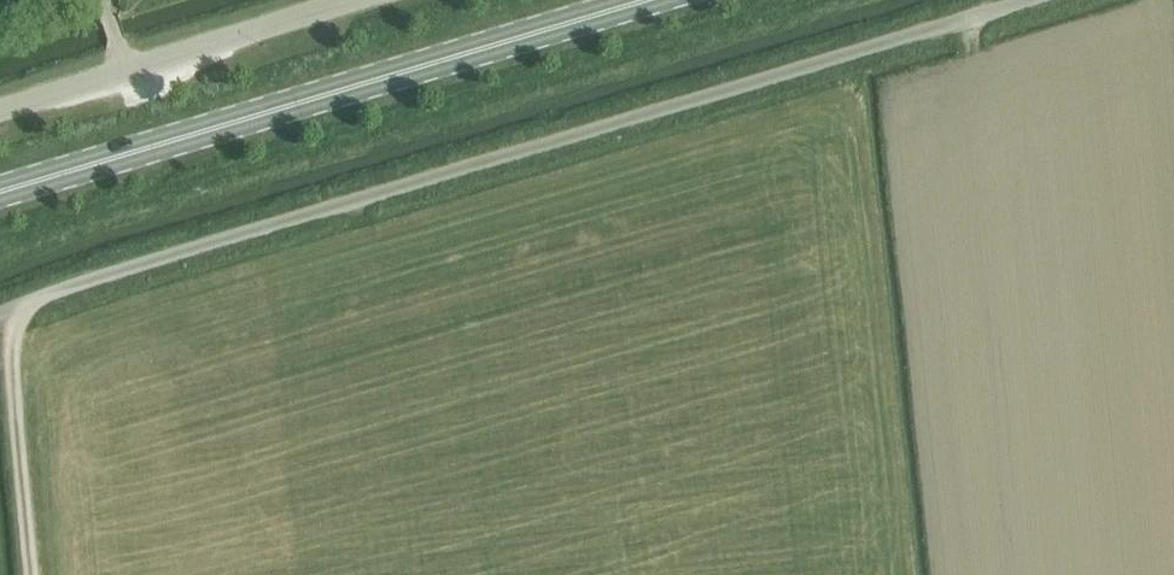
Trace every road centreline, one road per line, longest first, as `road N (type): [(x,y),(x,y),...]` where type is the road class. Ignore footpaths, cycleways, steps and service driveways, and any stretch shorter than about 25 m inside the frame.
road 1 (unclassified): [(0,323),(1045,0)]
road 2 (primary): [(0,187),(618,0)]
road 3 (unclassified): [(0,105),(344,0)]

